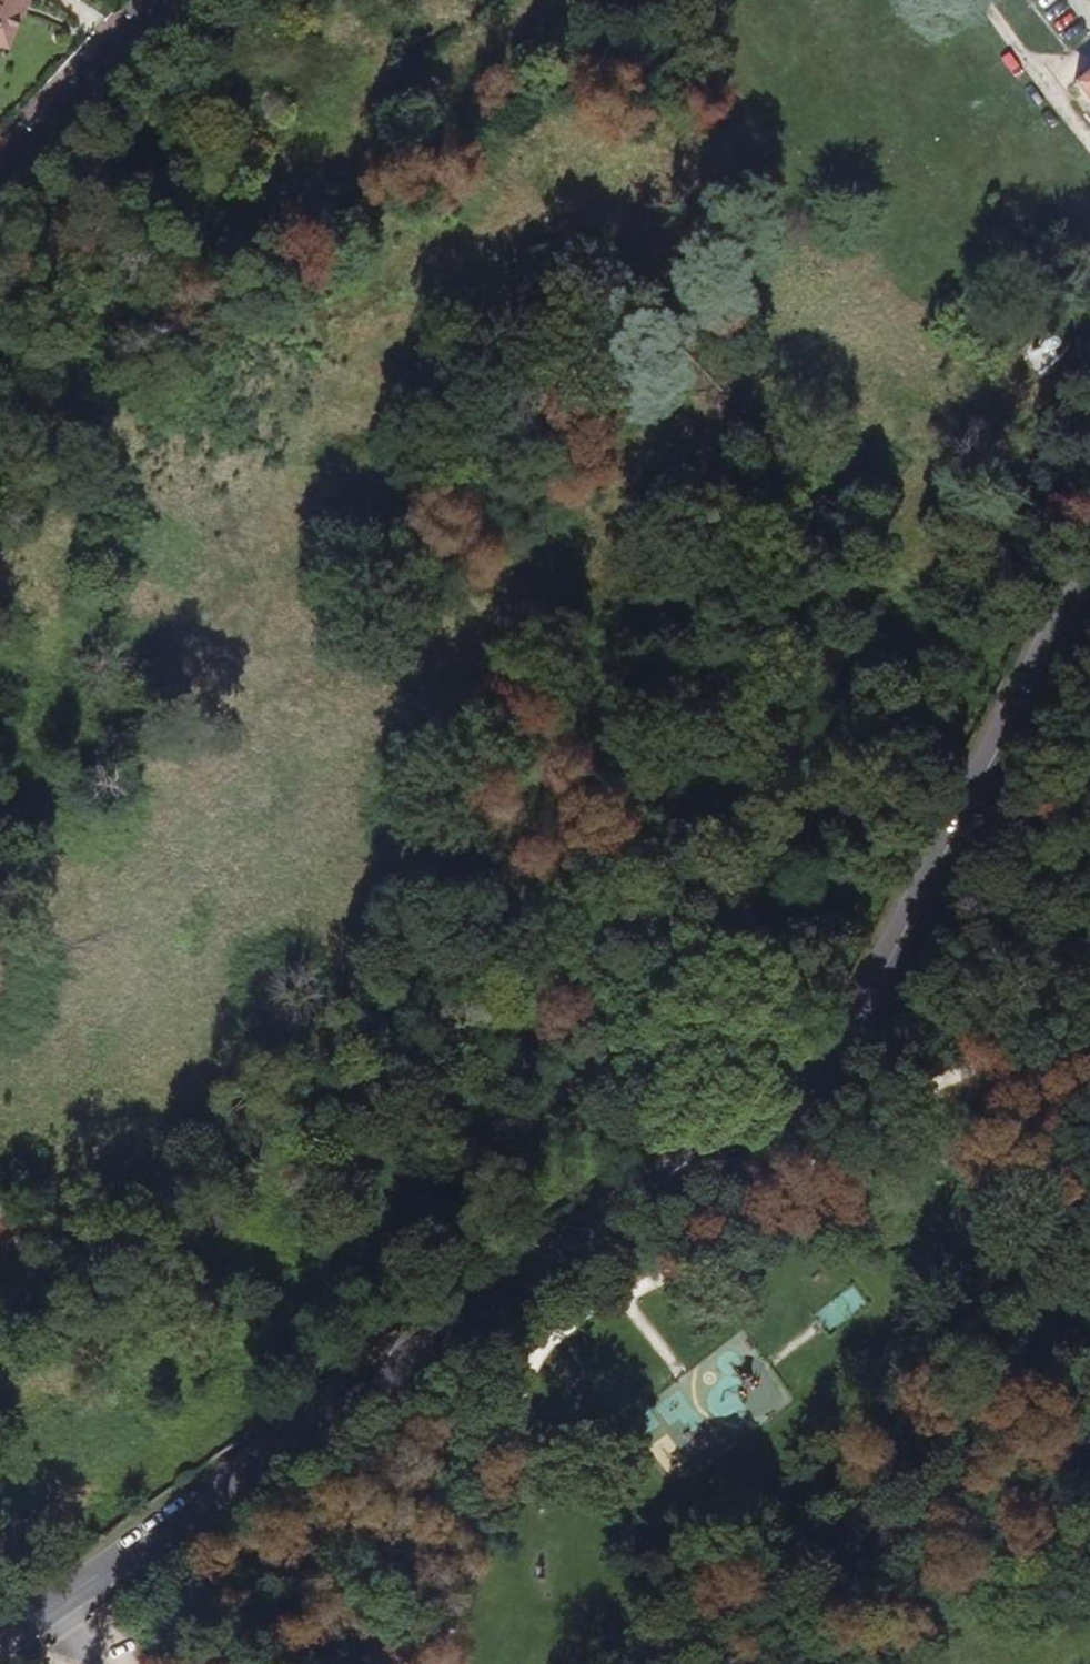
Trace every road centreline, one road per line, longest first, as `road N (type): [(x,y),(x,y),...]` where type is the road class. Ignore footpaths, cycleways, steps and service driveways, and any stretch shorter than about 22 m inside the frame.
road 1 (residential): [(0,1649),(851,1058),(1054,633),(1089,591)]
road 2 (residential): [(158,0),(0,172)]

